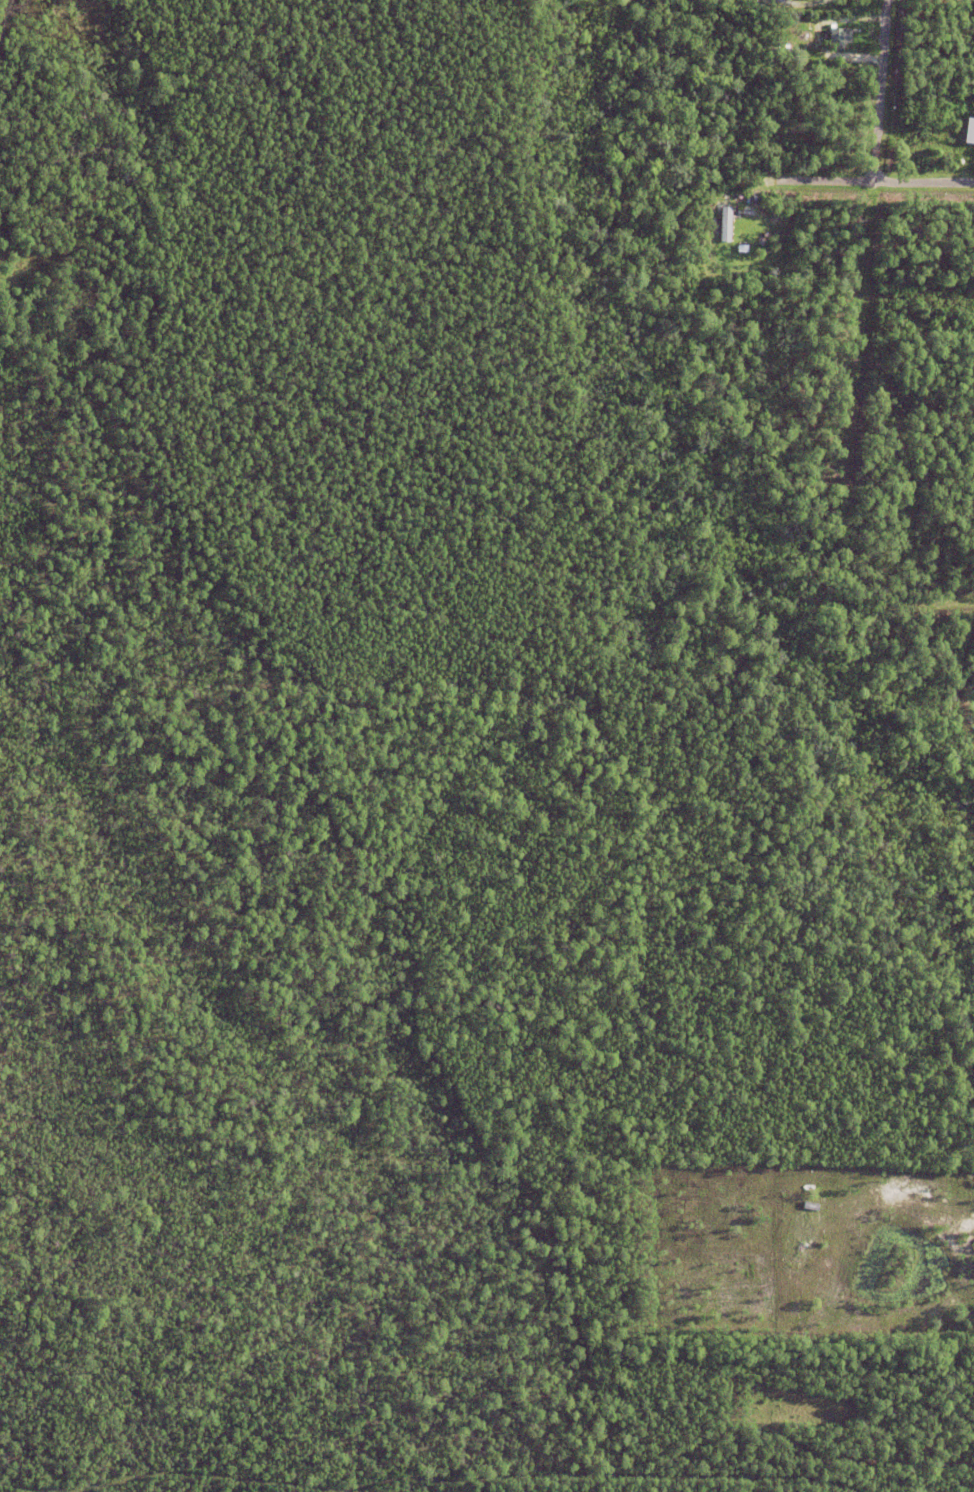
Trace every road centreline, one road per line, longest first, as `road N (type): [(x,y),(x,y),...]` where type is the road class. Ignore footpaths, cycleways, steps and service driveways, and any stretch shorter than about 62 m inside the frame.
road 1 (residential): [(839,507),(893,0)]
road 2 (residential): [(973,183),(761,181)]

